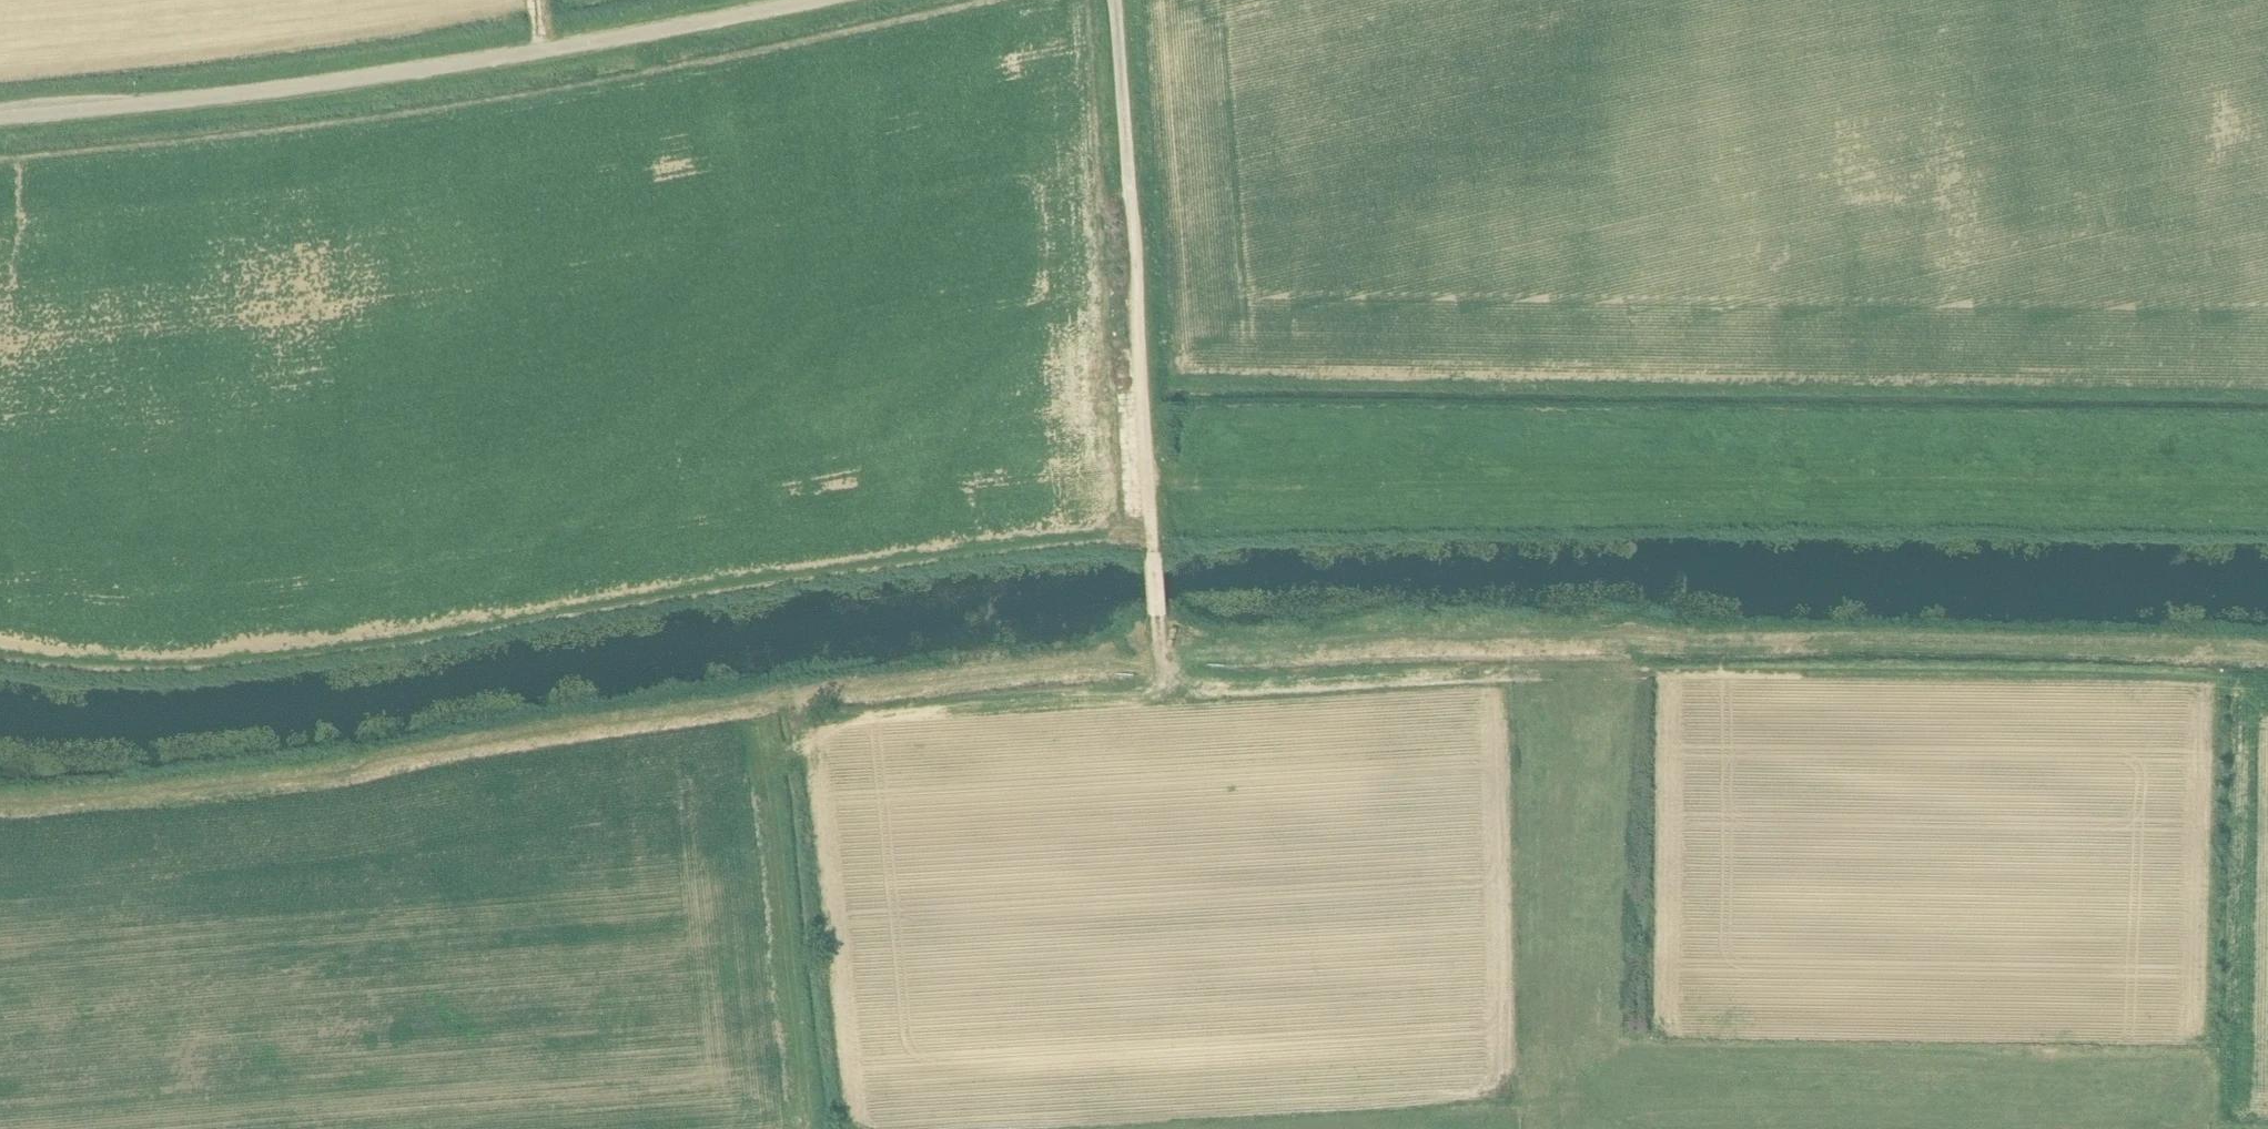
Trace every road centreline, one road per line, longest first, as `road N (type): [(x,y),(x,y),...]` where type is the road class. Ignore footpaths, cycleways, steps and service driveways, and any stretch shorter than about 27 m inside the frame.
road 1 (unclassified): [(0,124),(457,71),(840,0)]
road 2 (unclassified): [(1160,638),(1112,0)]

